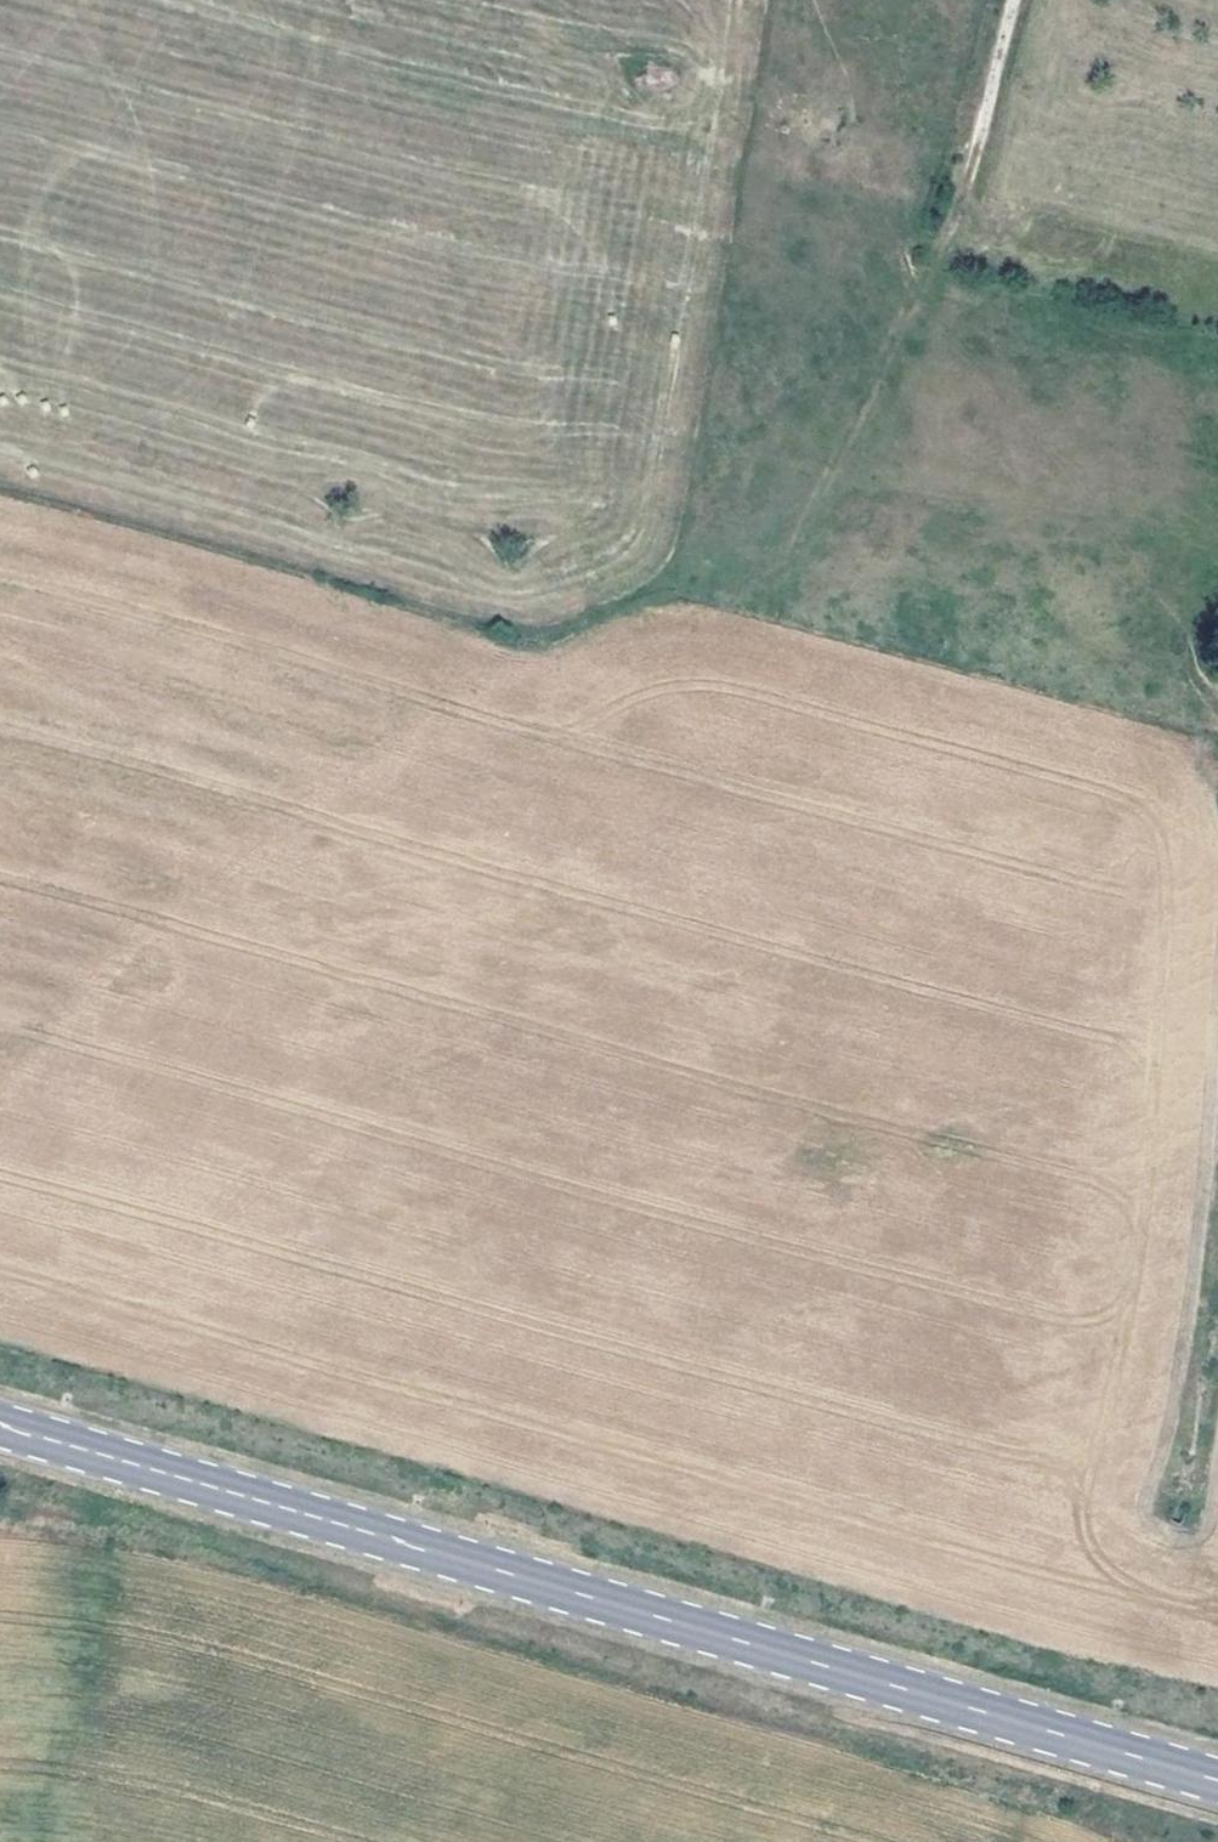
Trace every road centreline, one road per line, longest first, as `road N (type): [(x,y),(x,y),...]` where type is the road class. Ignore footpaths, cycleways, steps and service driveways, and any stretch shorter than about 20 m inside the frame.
road 1 (primary): [(1217,1785),(0,1435)]
road 2 (track): [(1014,0),(948,240)]

